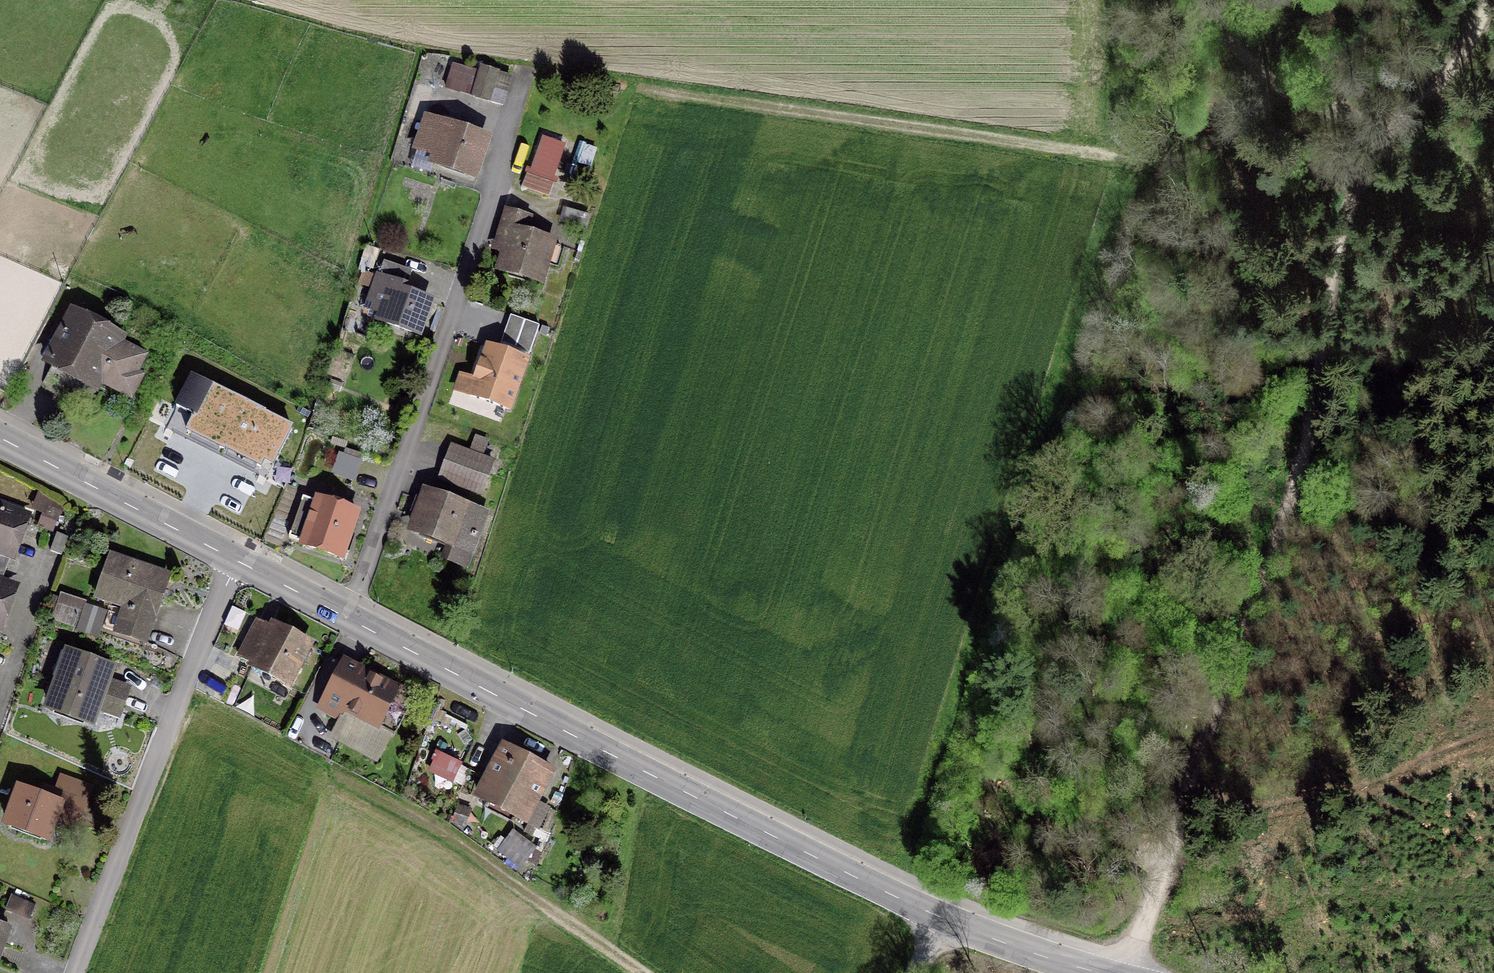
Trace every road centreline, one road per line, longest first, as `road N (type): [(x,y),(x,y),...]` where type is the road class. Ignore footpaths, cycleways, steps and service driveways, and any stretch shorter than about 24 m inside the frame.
road 1 (track): [(1487,0),(1477,31),(1403,116),(1344,216),(1301,462),(1125,972)]
road 2 (secondary): [(238,563),(974,938),(1069,972)]
road 3 (track): [(1265,82),(1210,137),(1109,153),(640,87)]
road 4 (residential): [(238,563),(83,972)]
road 5 (track): [(326,773),(430,827),(638,972)]
road 6 (secondary): [(0,439),(238,563)]
road 7 (track): [(1194,0),(1356,186)]

